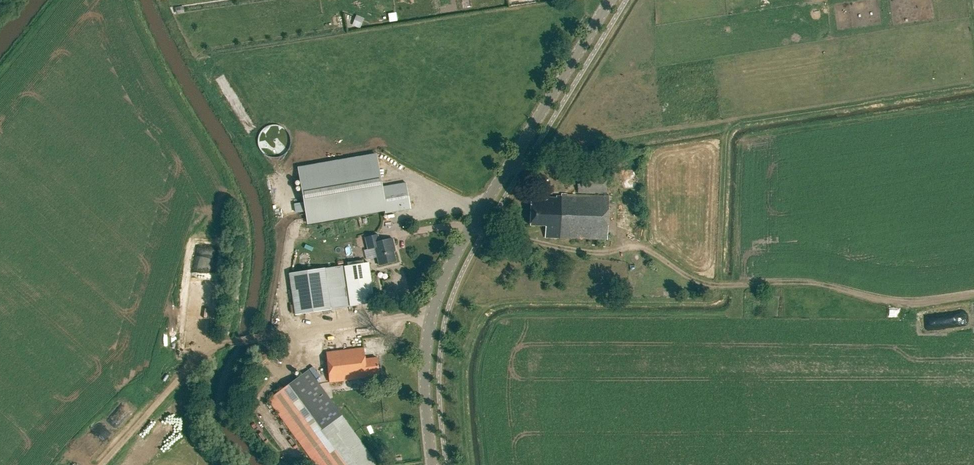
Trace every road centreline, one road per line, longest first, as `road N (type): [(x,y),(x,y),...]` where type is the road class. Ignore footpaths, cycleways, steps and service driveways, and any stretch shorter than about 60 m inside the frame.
road 1 (secondary): [(432,464),(426,361),(447,272),(612,0)]

